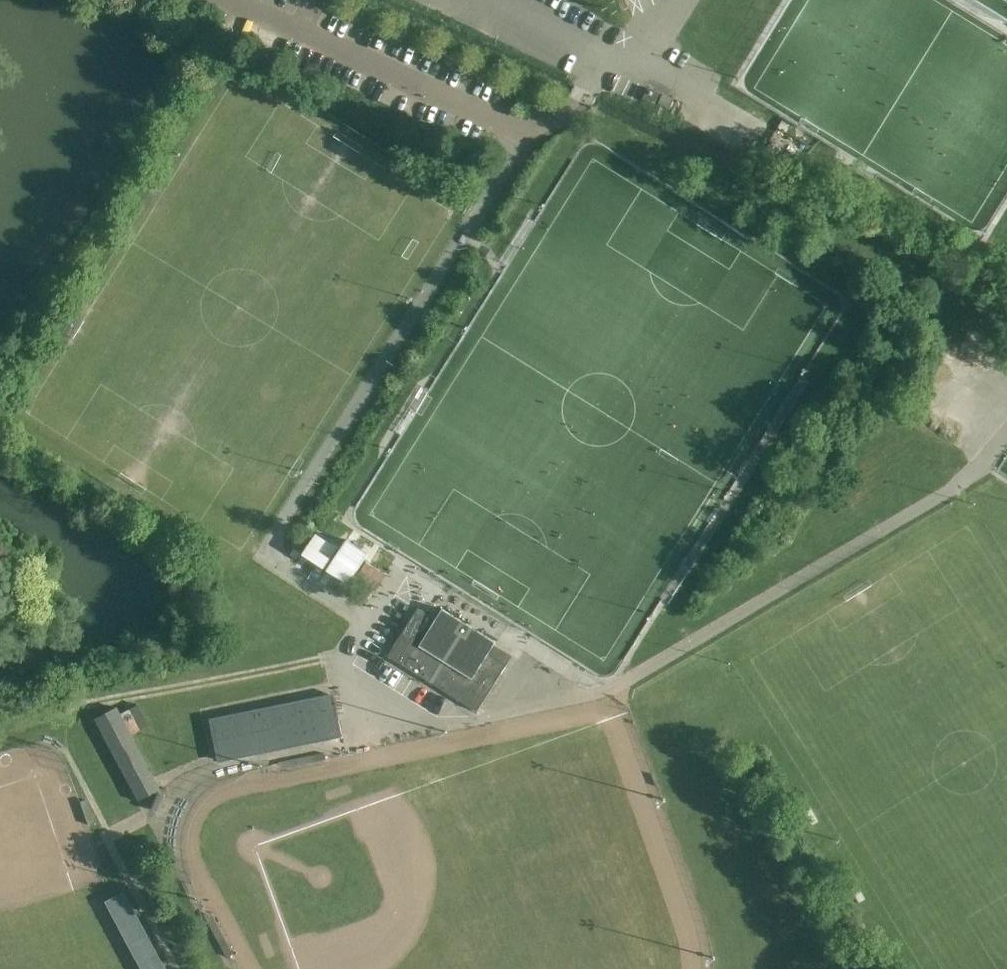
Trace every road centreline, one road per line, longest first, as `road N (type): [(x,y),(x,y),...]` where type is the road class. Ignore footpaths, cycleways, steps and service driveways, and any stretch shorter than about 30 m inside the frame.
road 1 (unclassified): [(533,130),(246,0)]

